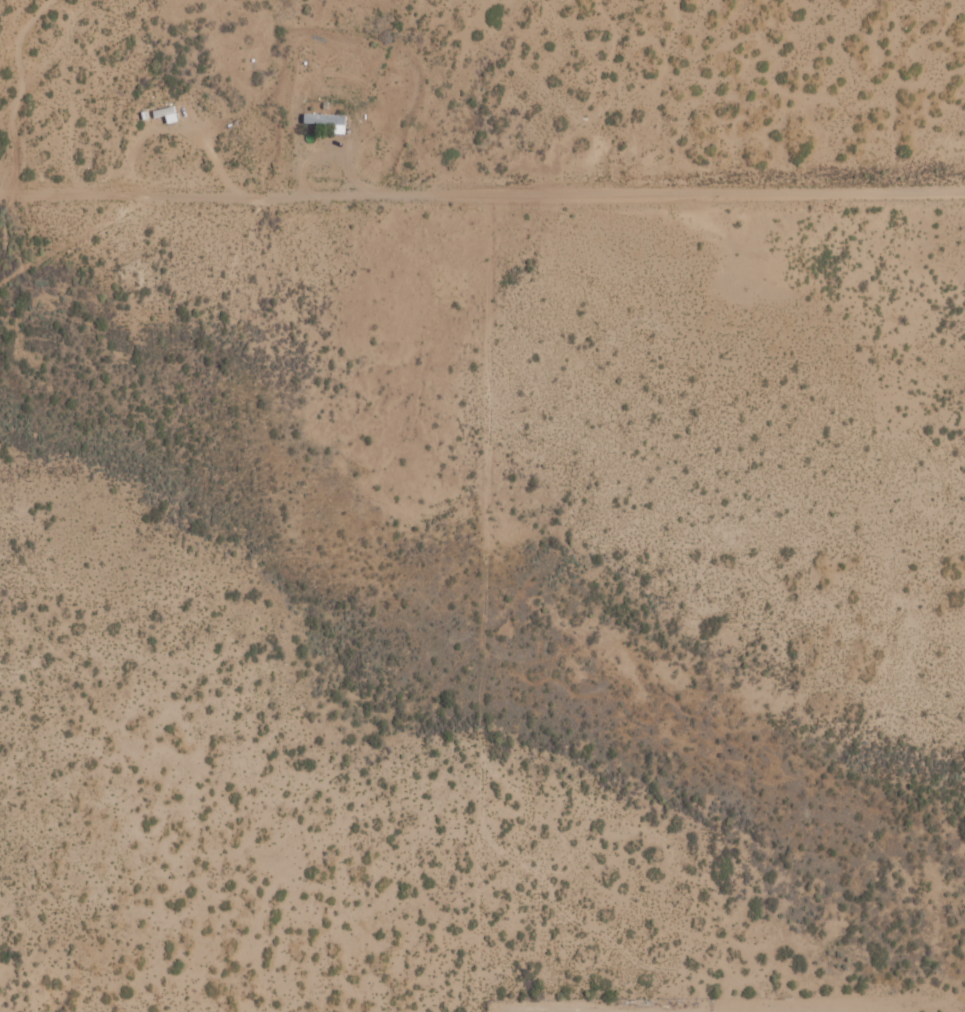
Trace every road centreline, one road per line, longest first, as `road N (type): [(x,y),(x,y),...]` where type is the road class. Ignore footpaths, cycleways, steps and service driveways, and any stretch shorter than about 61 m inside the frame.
road 1 (residential): [(964,193),(0,197)]

